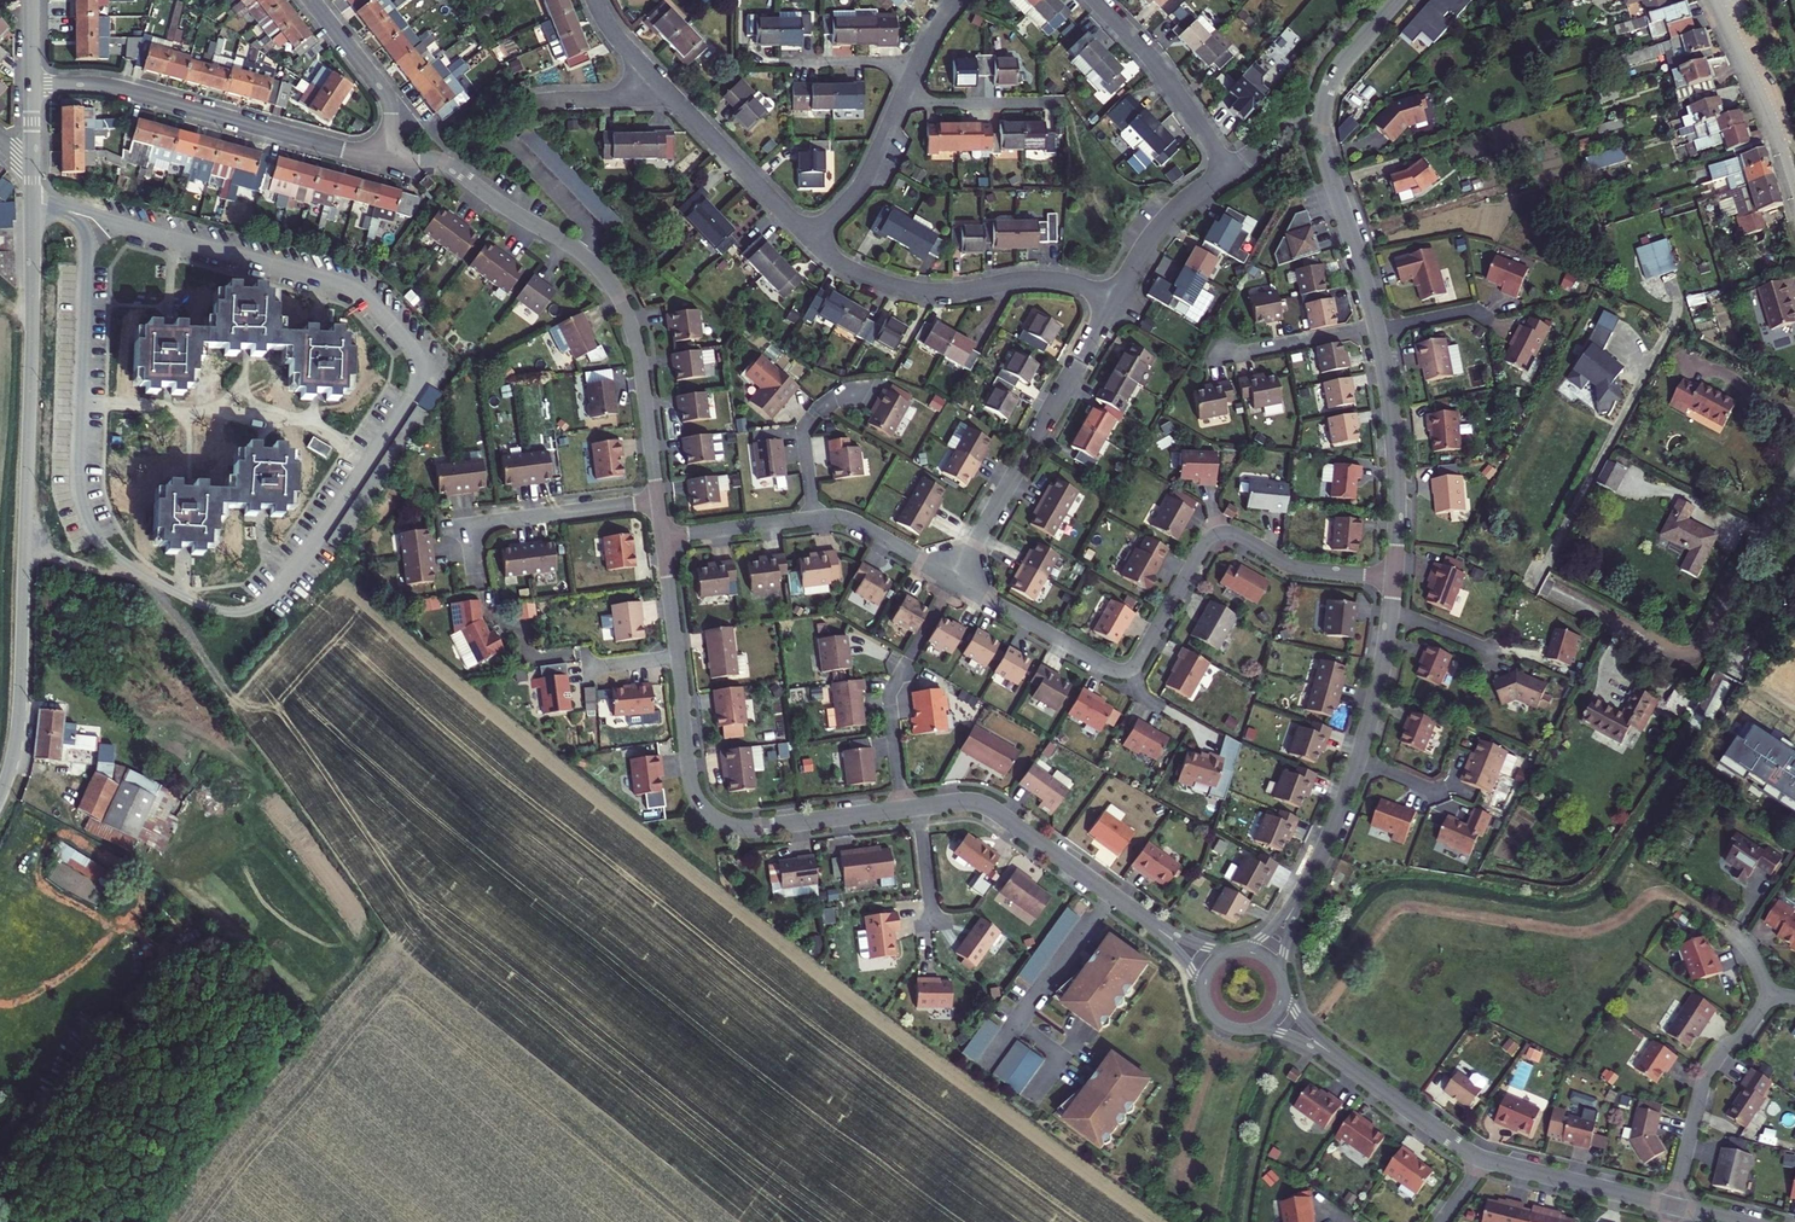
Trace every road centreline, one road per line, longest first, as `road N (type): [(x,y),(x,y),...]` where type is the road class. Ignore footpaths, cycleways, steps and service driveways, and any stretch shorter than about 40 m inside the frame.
road 1 (residential): [(61,208),(83,240),(78,476),(94,534),(126,565),(188,599),(221,611),(256,608),(319,535),(423,378),(423,362),(358,290),(75,209)]
road 2 (residential): [(0,797),(19,715),(32,200)]
road 3 (residential): [(954,580),(1123,671),(1139,661),(1219,534),(1241,536),(1309,571),(1394,579)]
road 4 (residential): [(387,158),(449,164),(575,248),(609,281),(636,335),(659,501)]
road 5 (residential): [(32,85),(117,88),(387,158)]
road 6 (residential): [(1377,329),(1321,126),(1337,72),(1399,0)]
road 7 (residential): [(677,657),(692,790),(718,822),(754,829),(902,809)]
road 8 (residential): [(1113,301),(1045,280),(950,292),(903,289),(851,271),(810,238)]
road 9 (residential): [(954,580),(1113,301)]
road 10 (residential): [(917,807),(984,804),(1153,925)]
road 11 (residential): [(1394,579),(1395,456),(1377,329)]
road 12 (residential): [(1674,1206),(1707,1075),(1770,996)]
road 13 (residential): [(474,568),(473,534),(482,525),(659,501)]
road 14 (residential): [(1229,172),(1167,78),(1096,0)]
road 15 (residential): [(1715,0),(1794,199)]
road 16 (residential): [(810,238),(671,95)]
road 17 (residential): [(1483,1159),(1674,1206)]
road 18 (residential): [(387,158),(386,98),(311,0)]
road 19 (residential): [(1335,1057),(1483,1159)]
road 20 (residential): [(1113,301),(1165,220),(1229,172)]
road 21 (residential): [(810,238),(859,187),(899,103)]
road 22 (residential): [(902,809),(889,703),(913,654)]
road 23 (residential): [(1060,102),(899,103)]
road 24 (residential): [(1219,354),(1377,329)]
road 25 (residential): [(814,518),(858,523),(954,580)]
road 26 (residential): [(1297,902),(1357,760)]
road 27 (residential): [(1357,760),(1391,611)]
road 28 (residential): [(663,537),(814,518)]
road 29 (residential): [(531,101),(671,95)]
road 30 (residential): [(783,63),(916,63)]
road 31 (residential): [(671,95),(596,0)]
road 32 (residential): [(663,537),(677,657)]

